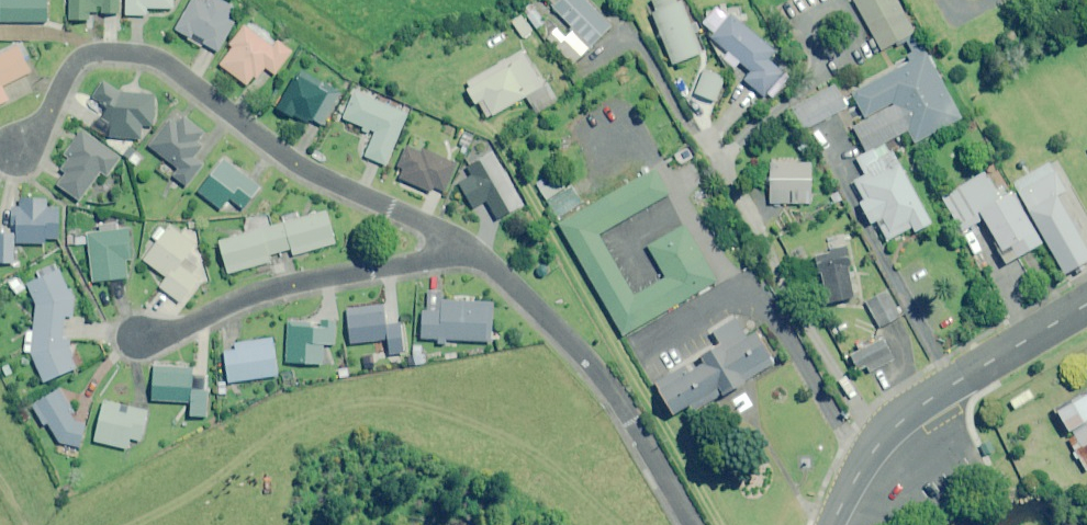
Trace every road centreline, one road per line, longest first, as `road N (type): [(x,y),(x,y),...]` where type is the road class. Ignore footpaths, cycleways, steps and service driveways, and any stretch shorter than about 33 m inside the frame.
road 1 (residential): [(18,152),(36,136),(77,60),(91,52),(148,55),(297,164),(474,251)]
road 2 (residential): [(474,251),(602,377),(692,524)]
road 3 (residential): [(139,339),(267,289),(474,251)]
road 4 (secondary): [(1086,304),(915,408),(861,469),(833,524)]

